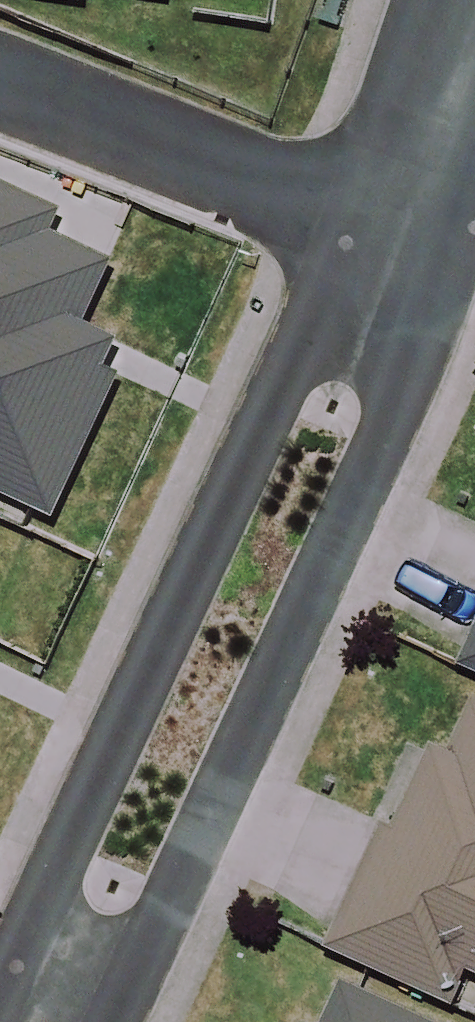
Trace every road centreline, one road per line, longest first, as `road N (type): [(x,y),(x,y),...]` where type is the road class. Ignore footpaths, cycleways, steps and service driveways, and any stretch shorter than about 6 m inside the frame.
road 1 (residential): [(403,264),(388,390),(118,989)]
road 2 (residential): [(32,943),(302,360),(403,264)]
road 3 (residential): [(403,264),(0,90)]
road 4 (residential): [(474,51),(403,264)]

